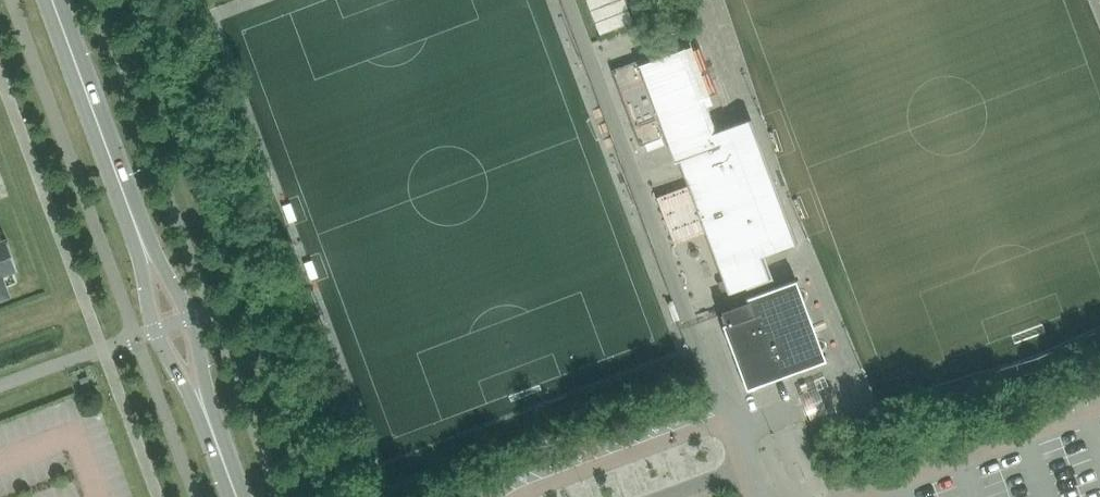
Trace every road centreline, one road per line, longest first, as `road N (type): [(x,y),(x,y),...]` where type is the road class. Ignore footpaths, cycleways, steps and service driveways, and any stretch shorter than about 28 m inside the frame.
road 1 (secondary): [(142,245),(52,0)]
road 2 (secondary): [(202,403),(187,310),(142,245)]
road 3 (secondary): [(142,245),(157,338),(202,403)]

